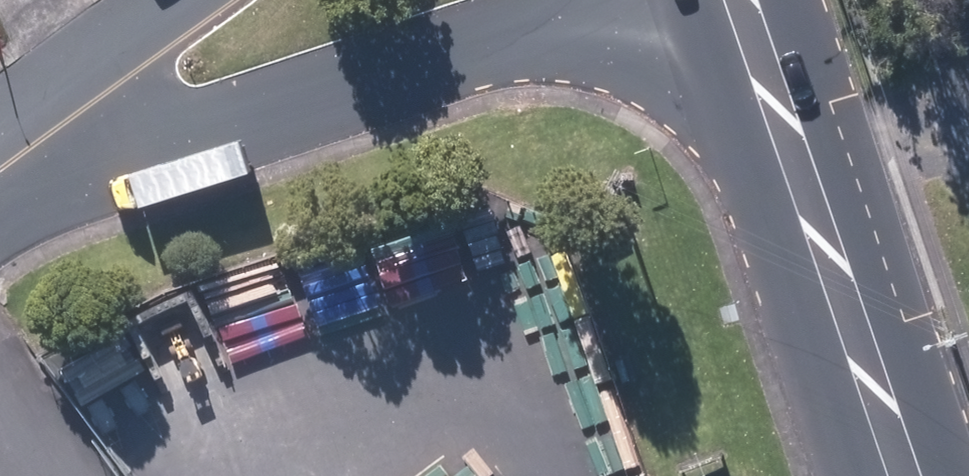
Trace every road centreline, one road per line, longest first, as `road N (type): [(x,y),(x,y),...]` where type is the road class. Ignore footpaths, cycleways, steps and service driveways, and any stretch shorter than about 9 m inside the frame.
road 1 (unclassified): [(699,0),(558,48),(228,121),(109,101)]
road 2 (secondary): [(744,0),(907,475)]
road 3 (unclassified): [(0,163),(109,101)]
road 4 (unclassified): [(109,101),(182,0)]

